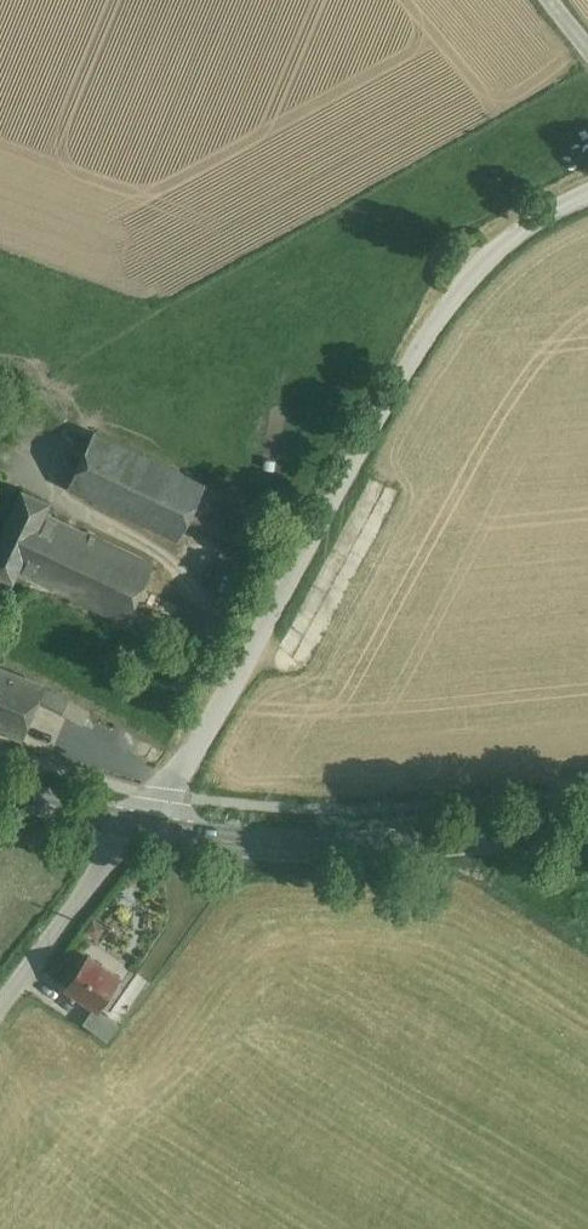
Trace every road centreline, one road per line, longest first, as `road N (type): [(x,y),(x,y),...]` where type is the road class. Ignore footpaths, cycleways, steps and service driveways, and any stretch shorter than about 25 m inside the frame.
road 1 (residential): [(138,822),(213,720),(405,370),(463,282),(531,221),(587,193)]
road 2 (secondary): [(587,825),(472,836),(264,839),(138,822)]
road 3 (residential): [(138,822),(0,1002)]
road 4 (secondary): [(138,822),(0,786)]

